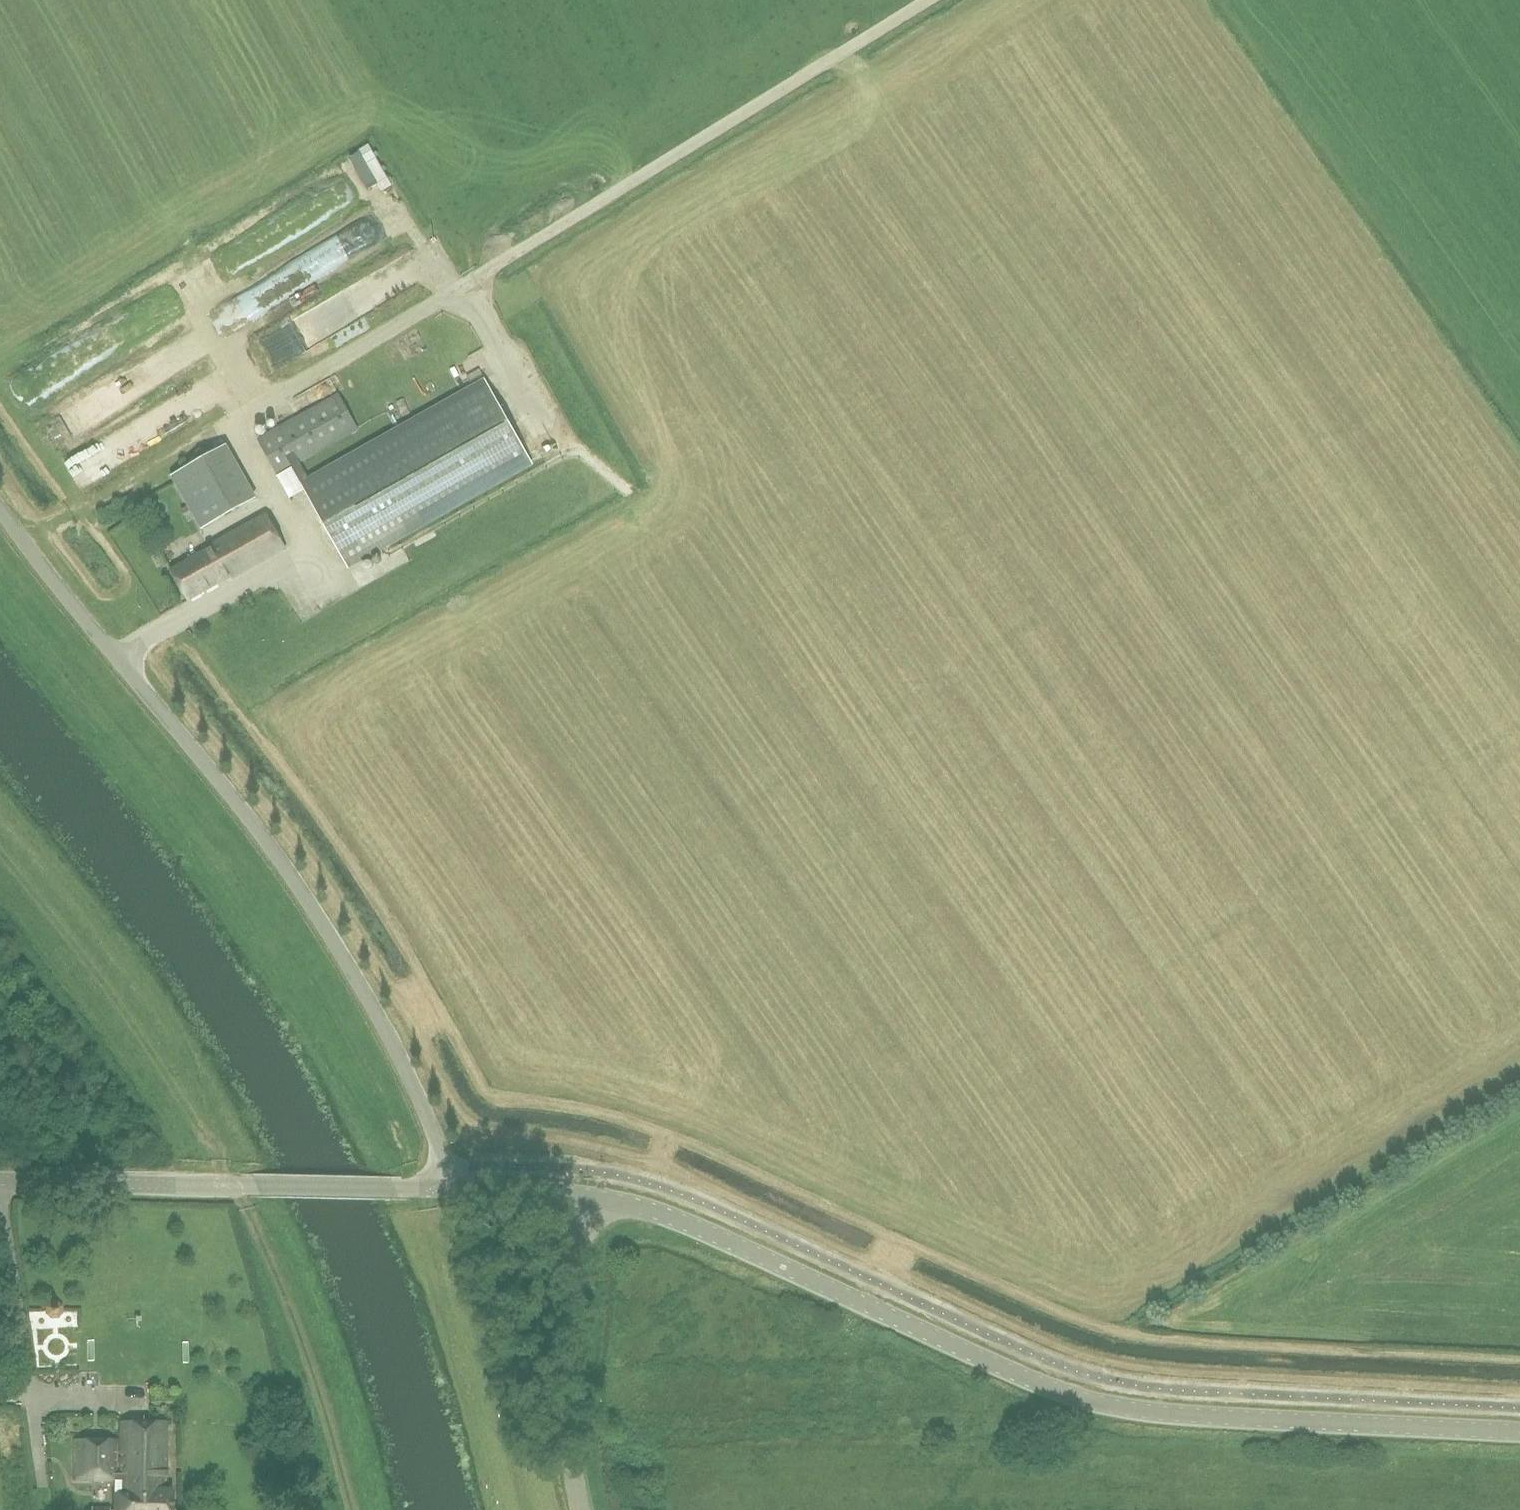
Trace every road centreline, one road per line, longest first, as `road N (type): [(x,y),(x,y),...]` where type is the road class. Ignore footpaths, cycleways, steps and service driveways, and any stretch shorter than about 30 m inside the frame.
road 1 (tertiary): [(1519,1436),(1173,1420),(1089,1405),(688,1226),(585,1200)]
road 2 (unclassified): [(449,1191),(417,1089),(368,995),(197,756),(23,549),(0,510)]
road 3 (unclassified): [(581,1509),(570,1393),(585,1200)]
road 4 (tertiary): [(257,1189),(0,1183)]
road 5 (tertiary): [(257,1189),(449,1191)]
road 6 (tertiary): [(585,1200),(449,1191)]

